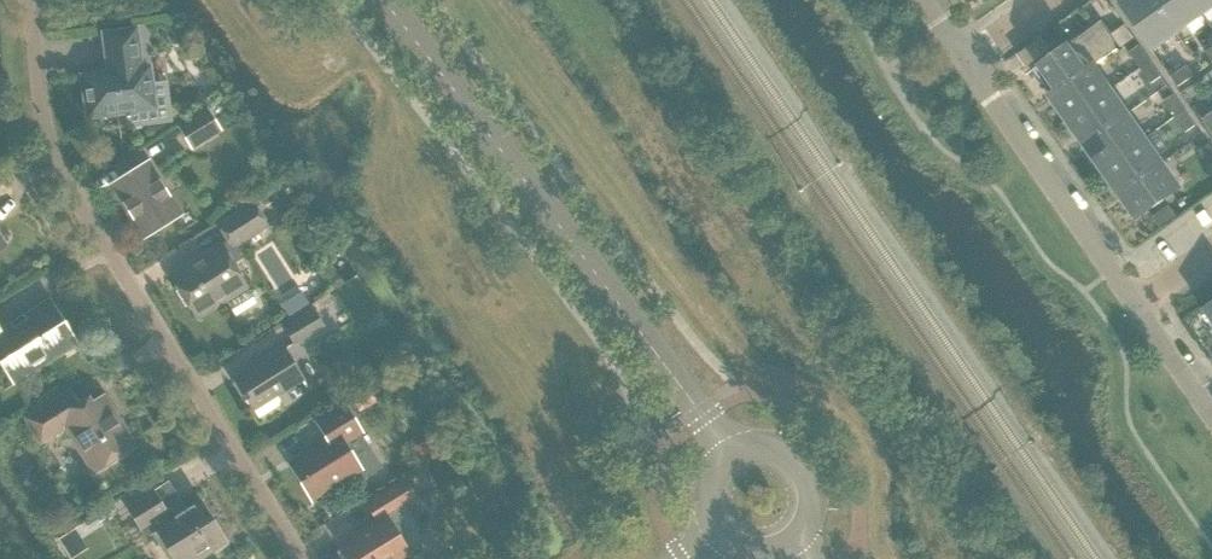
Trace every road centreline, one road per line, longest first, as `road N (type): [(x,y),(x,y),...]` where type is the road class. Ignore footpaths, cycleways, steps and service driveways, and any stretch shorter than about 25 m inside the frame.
road 1 (unclassified): [(306,558),(90,201),(56,30),(42,0)]
road 2 (secondary): [(729,454),(384,0)]
road 3 (residential): [(1137,301),(967,60)]
road 4 (secondary): [(794,539),(813,499),(802,465),(772,446),(729,454)]
road 5 (residential): [(1211,411),(1137,301)]

